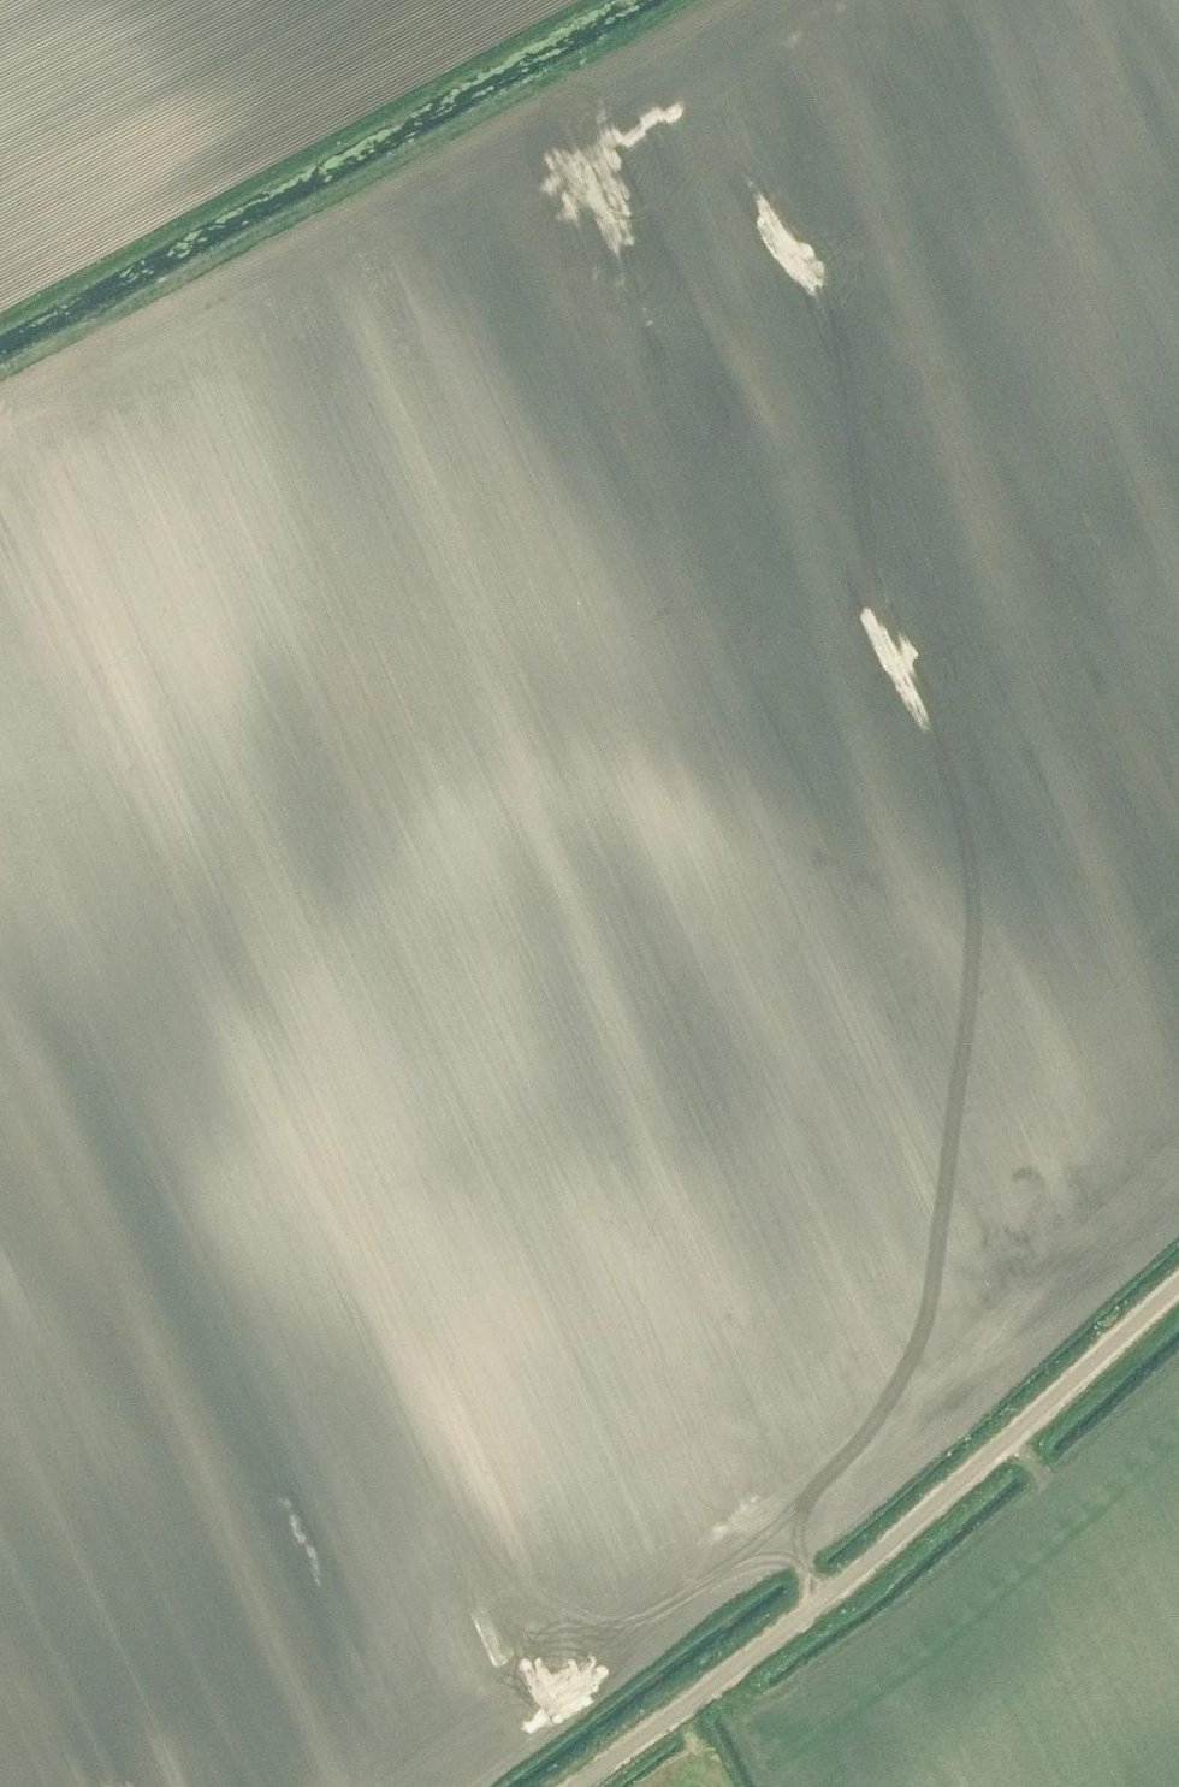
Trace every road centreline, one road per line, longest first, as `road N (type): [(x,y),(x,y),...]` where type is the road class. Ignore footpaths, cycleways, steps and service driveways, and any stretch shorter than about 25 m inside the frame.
road 1 (unclassified): [(575,1786),(774,1639),(1178,1282)]

